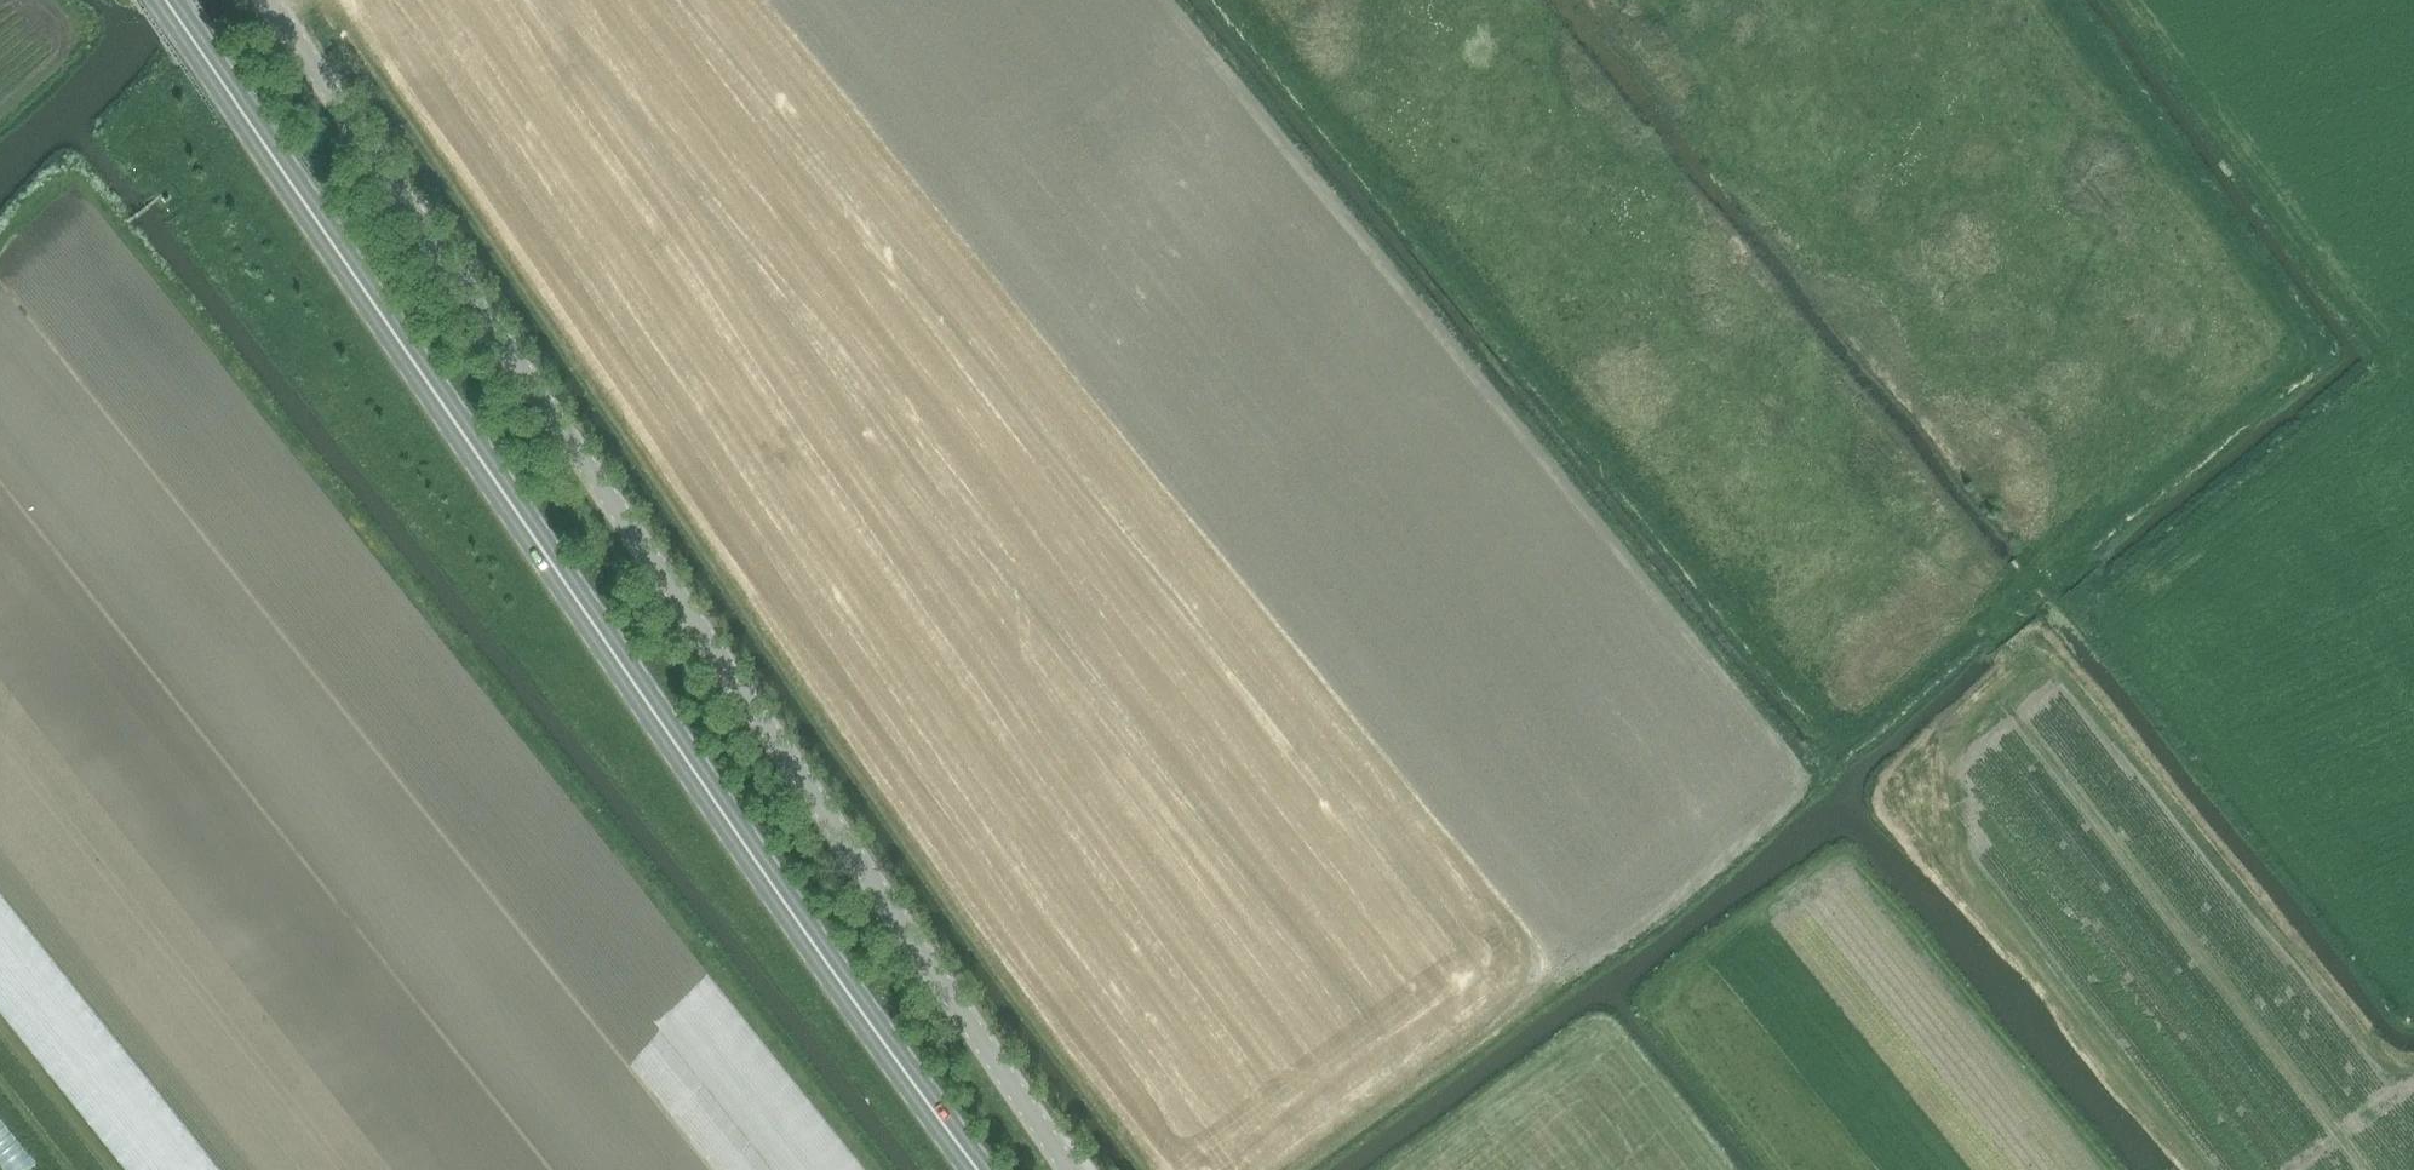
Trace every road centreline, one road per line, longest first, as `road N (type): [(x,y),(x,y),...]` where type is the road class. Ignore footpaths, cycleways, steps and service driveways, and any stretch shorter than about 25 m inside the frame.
road 1 (primary): [(981,1169),(802,931),(168,0)]
road 2 (unclassified): [(1069,1169),(768,753),(273,0)]

